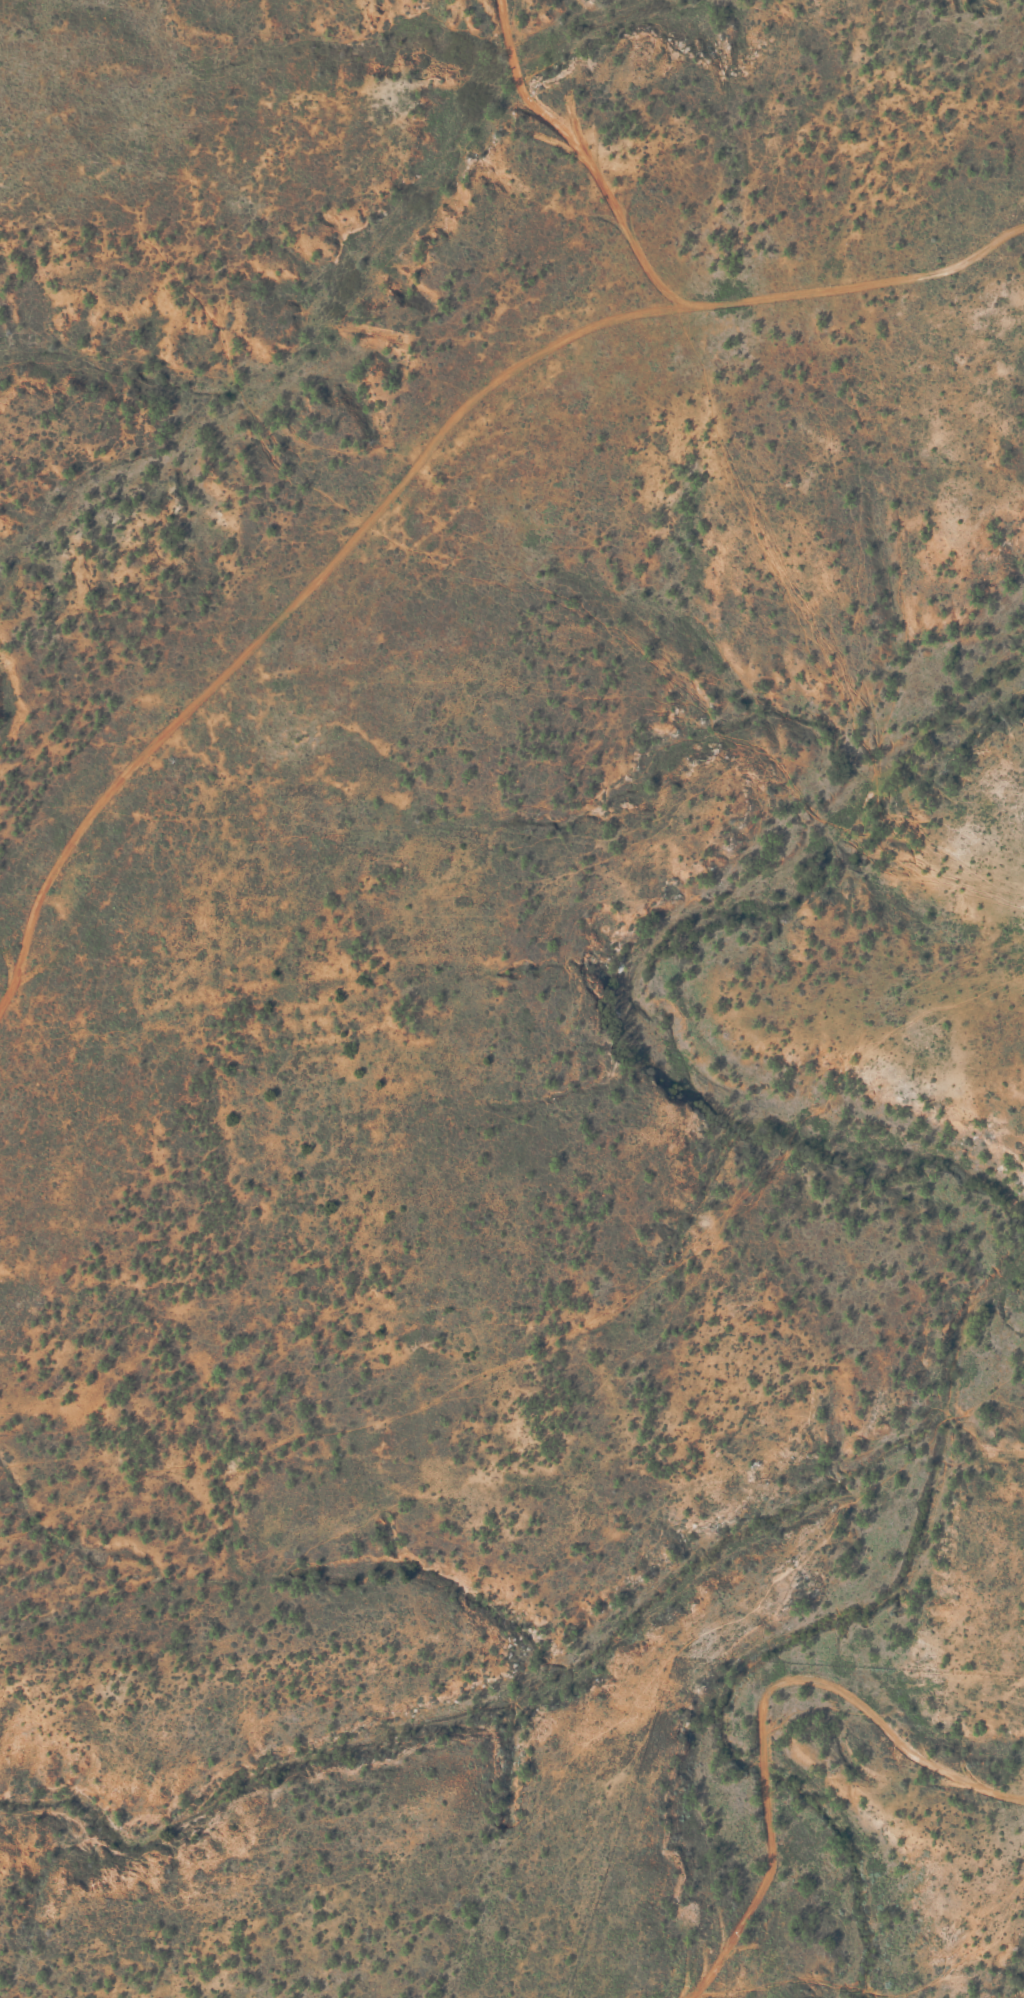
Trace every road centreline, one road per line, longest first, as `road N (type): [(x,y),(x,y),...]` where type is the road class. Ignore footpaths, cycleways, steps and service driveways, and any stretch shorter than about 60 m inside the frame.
road 1 (residential): [(752,1997),(803,1987),(861,1921),(845,1673),(901,1655),(933,1692),(968,1771),(1023,1786)]
road 2 (residential): [(60,1997),(119,1975),(290,1980),(328,1997)]

